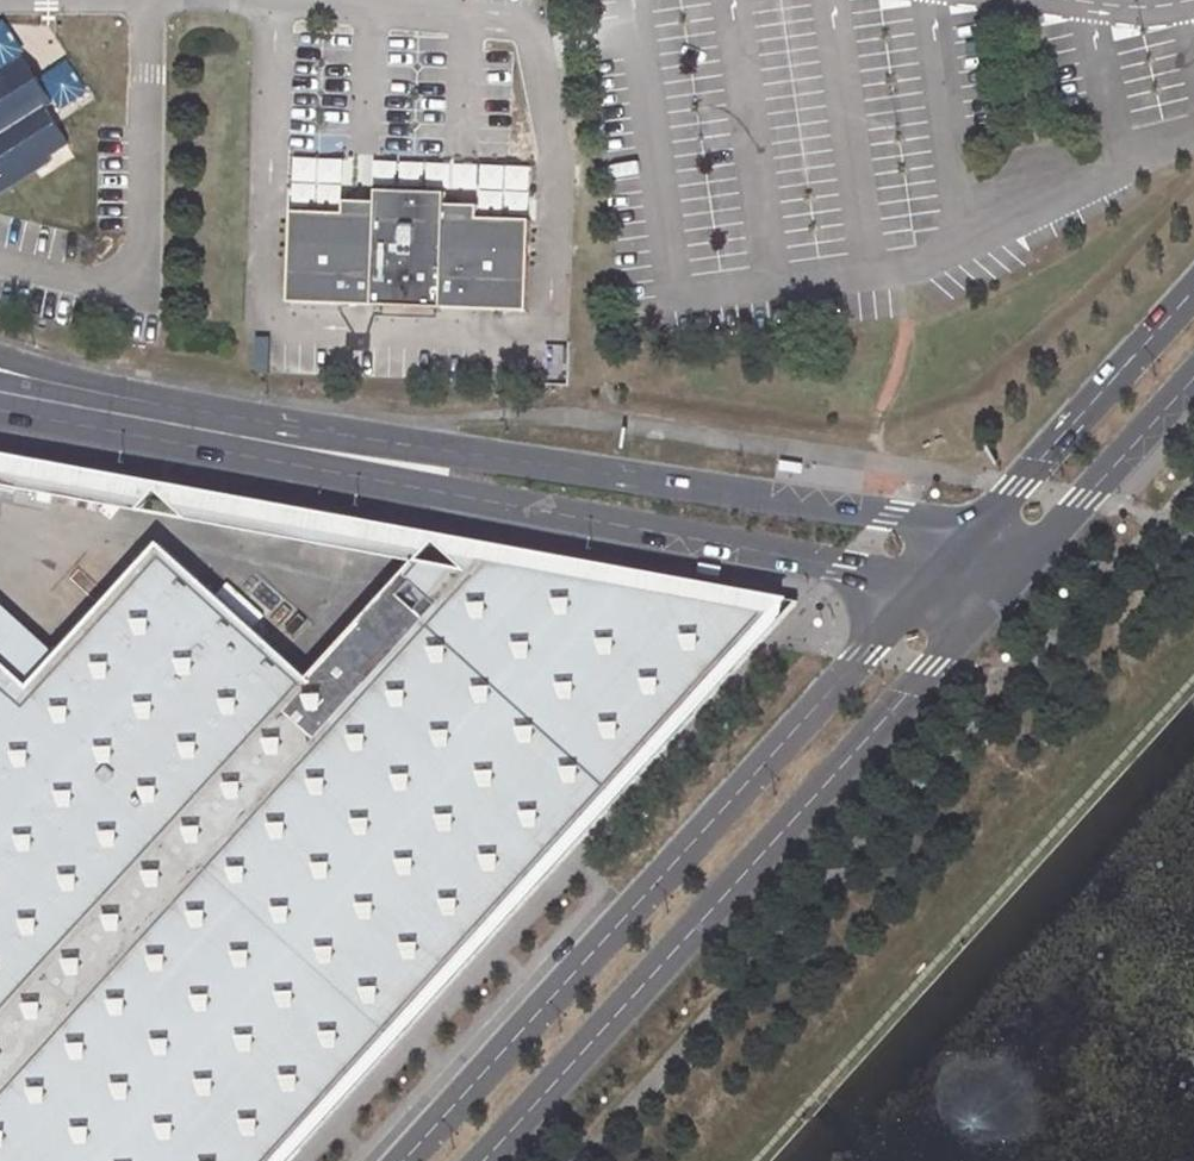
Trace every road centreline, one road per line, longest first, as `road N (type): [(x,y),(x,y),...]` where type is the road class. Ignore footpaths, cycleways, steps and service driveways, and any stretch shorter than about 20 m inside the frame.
road 1 (secondary): [(0,409),(927,584)]
road 2 (primary): [(927,584),(403,1160)]
road 3 (primary): [(486,1160),(1000,597)]
road 4 (secondary): [(975,532),(249,422)]
road 5 (primary): [(1193,290),(975,532)]
road 6 (unclassified): [(249,422),(0,355)]
road 7 (secondary): [(249,422),(0,375)]
road 8 (primary): [(1046,546),(1193,380)]

